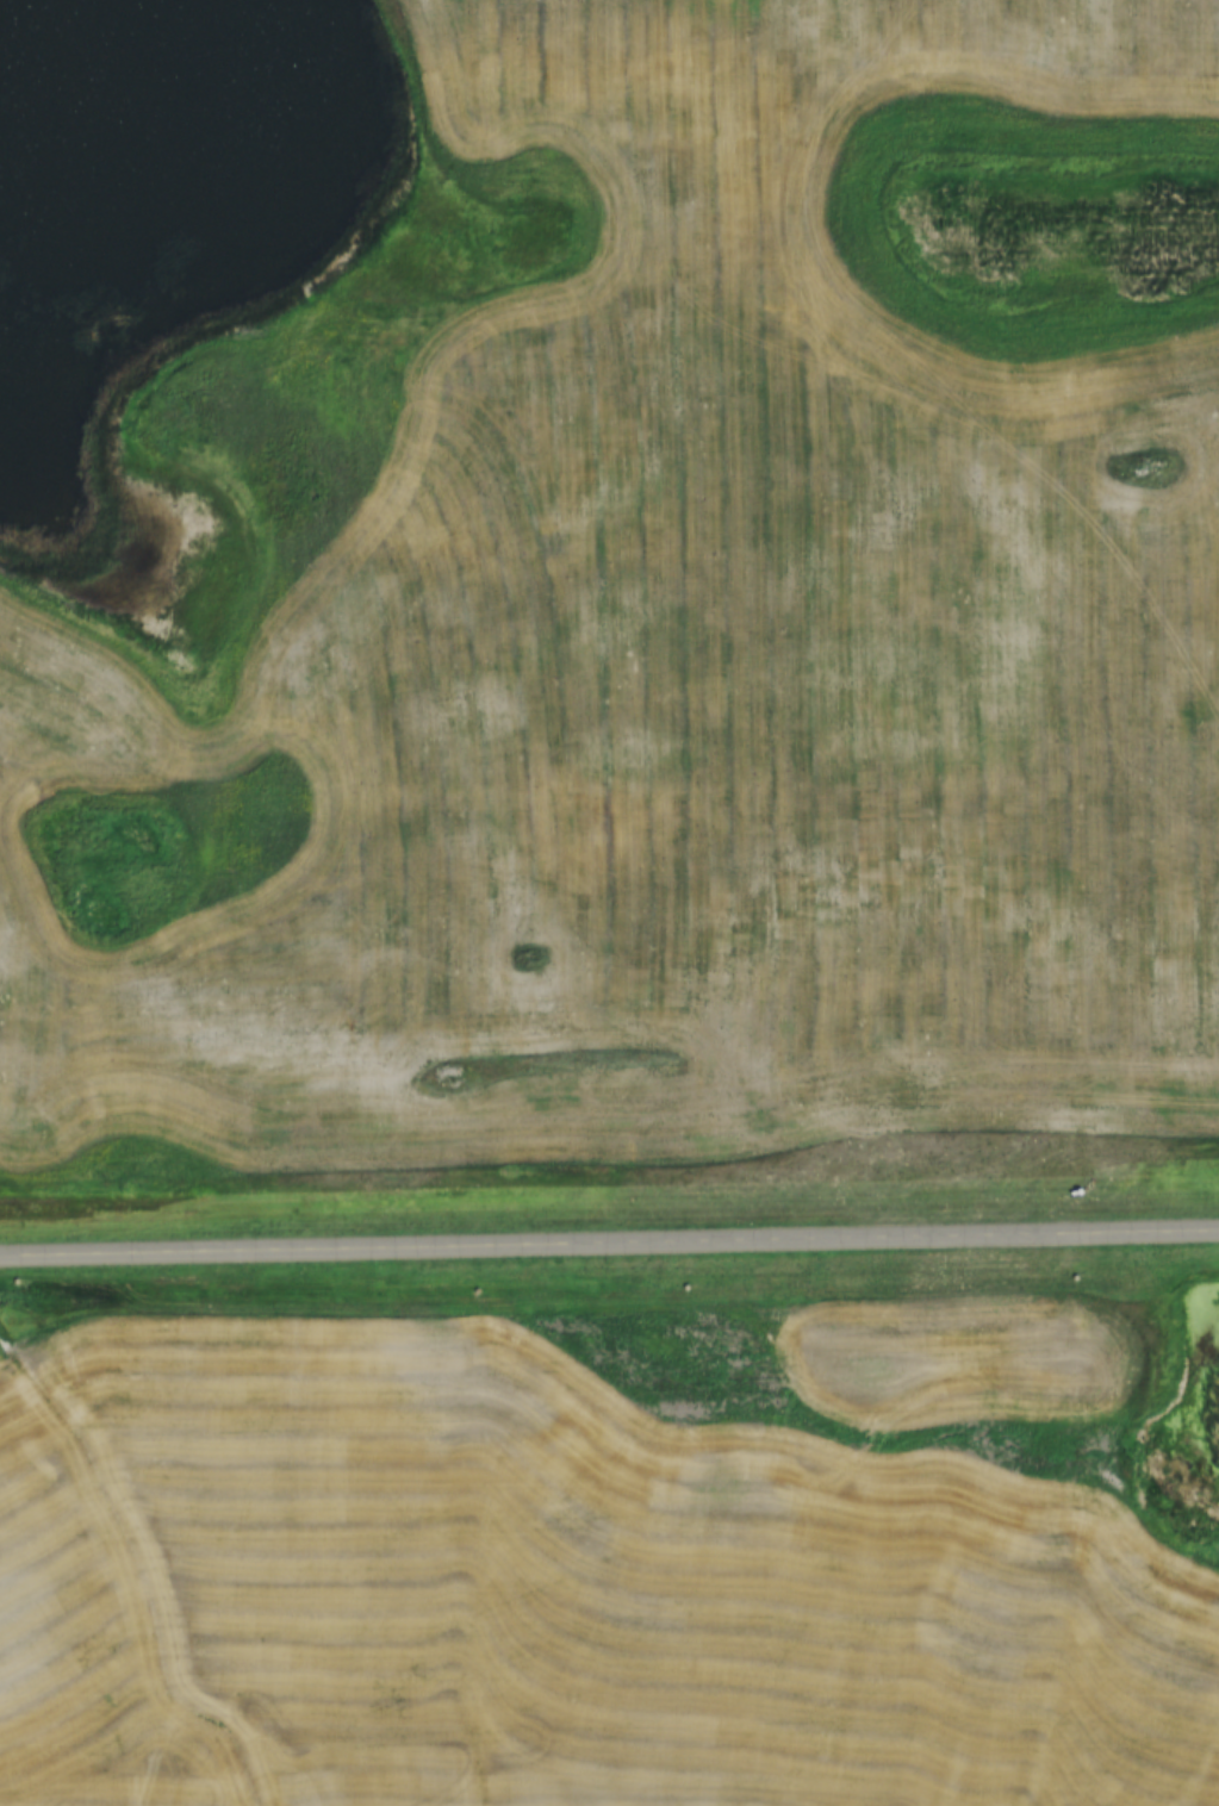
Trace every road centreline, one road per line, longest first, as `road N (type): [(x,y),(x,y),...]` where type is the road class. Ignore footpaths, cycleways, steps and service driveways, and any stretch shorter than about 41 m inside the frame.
road 1 (tertiary): [(1218,1231),(0,1257)]

